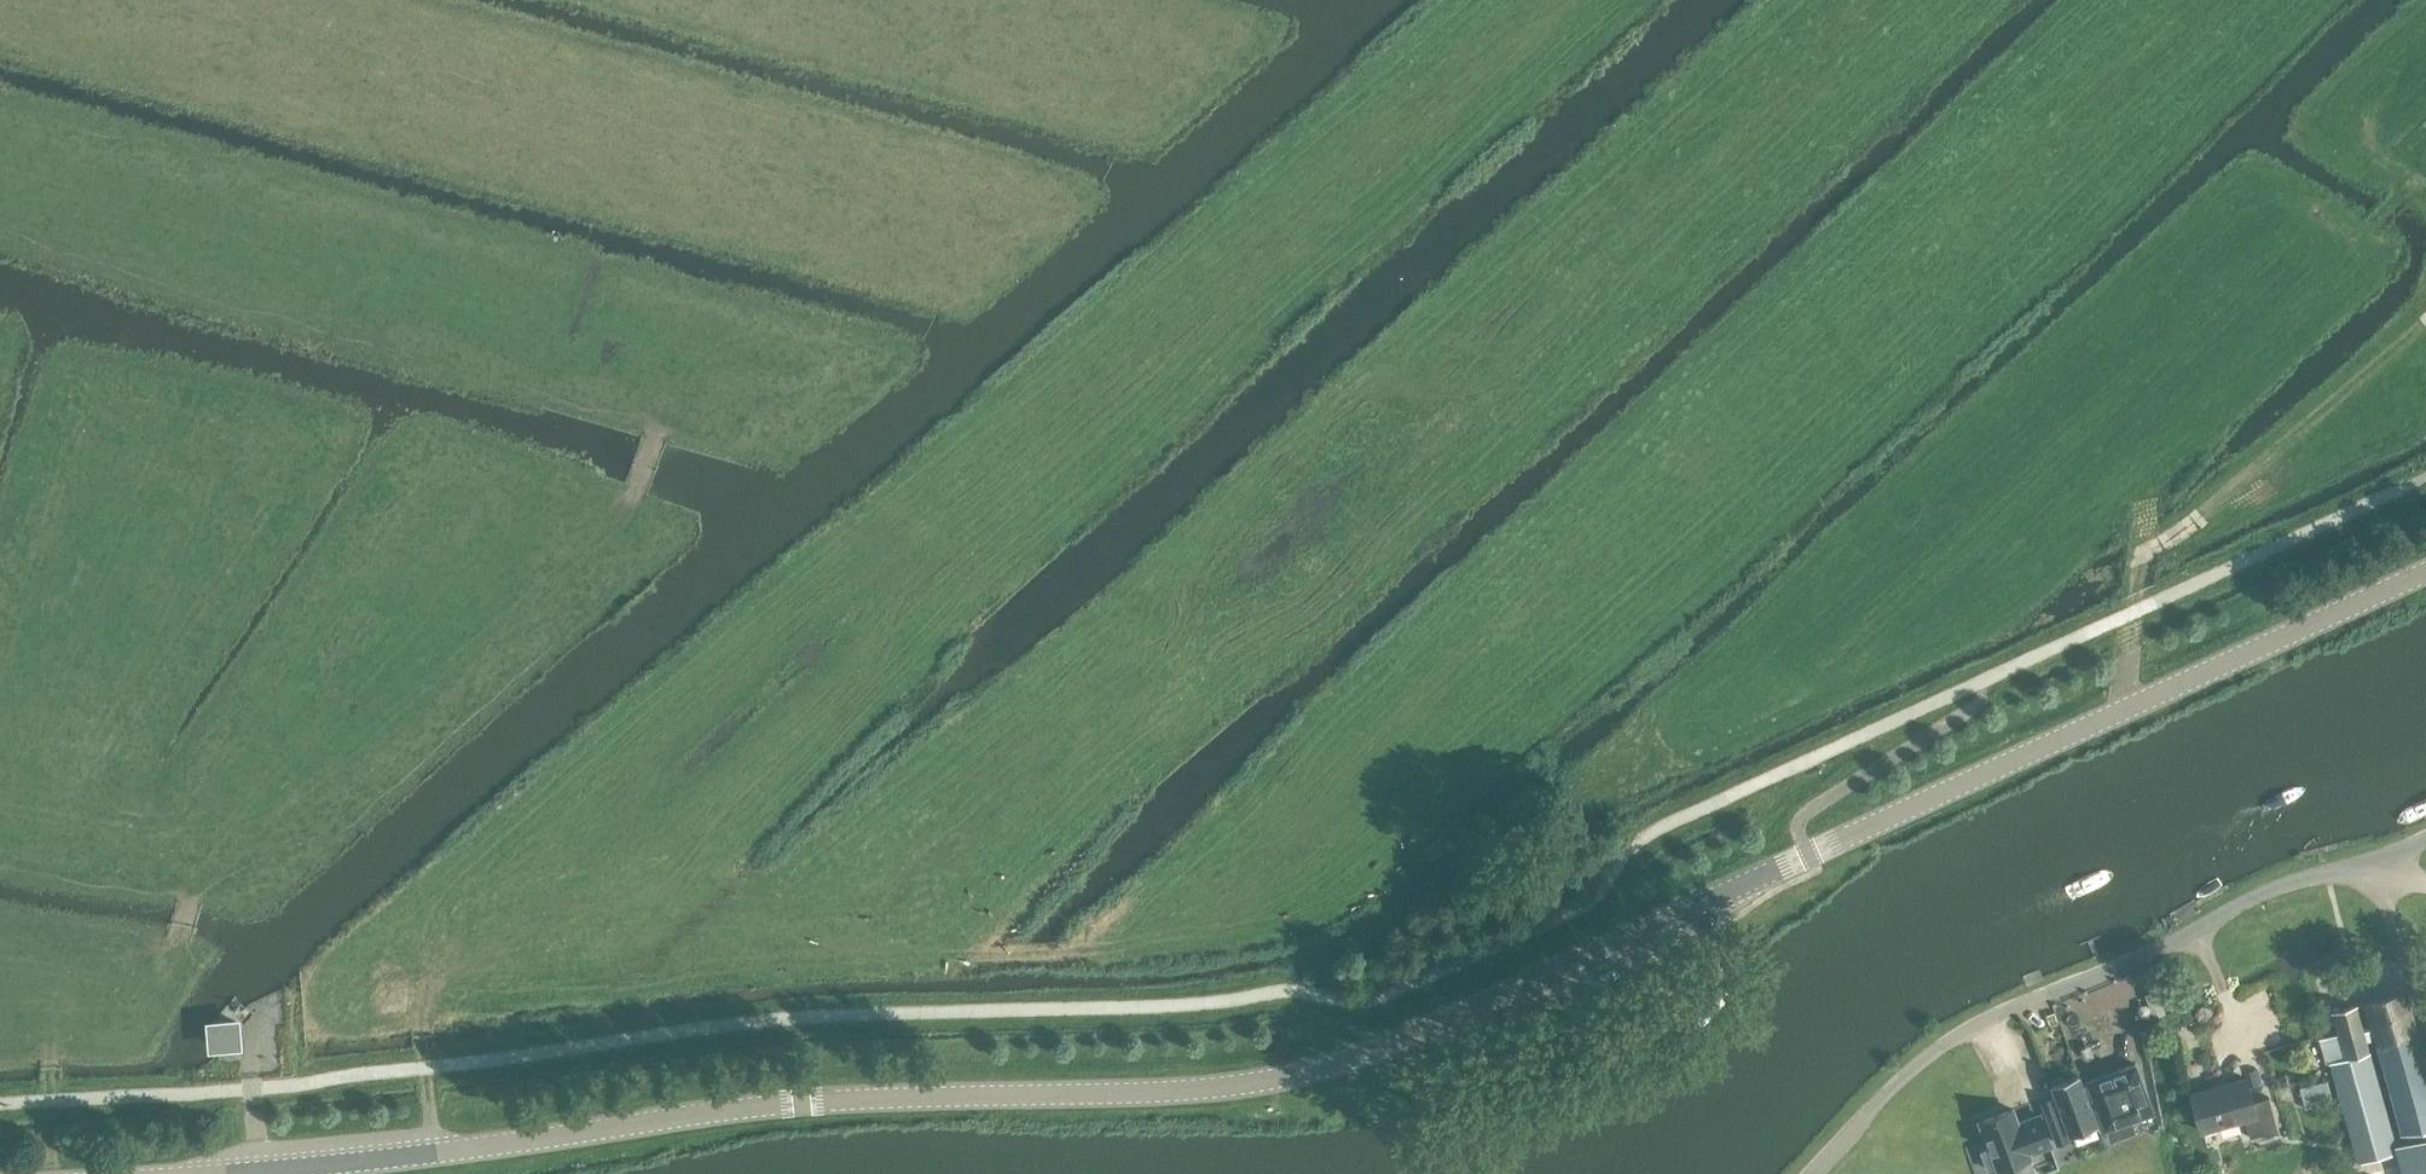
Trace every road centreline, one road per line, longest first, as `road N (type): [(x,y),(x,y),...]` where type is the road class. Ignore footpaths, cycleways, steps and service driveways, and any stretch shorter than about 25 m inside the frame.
road 1 (tertiary): [(2425,579),(2119,703),(1807,856),(1362,1059),(1313,1074),(1194,1092),(806,1104),(490,1150),(243,1173)]
road 2 (unclassified): [(2425,838),(2241,902),(1985,1020),(1902,1077),(1813,1173)]
road 3 (track): [(2135,557),(2202,516),(2425,327)]
road 4 (track): [(2141,499),(2119,703)]
road 5 (track): [(420,965),(437,1155)]
road 6 (track): [(255,1036),(260,1172)]
road 7 (track): [(46,1039),(50,1173)]

